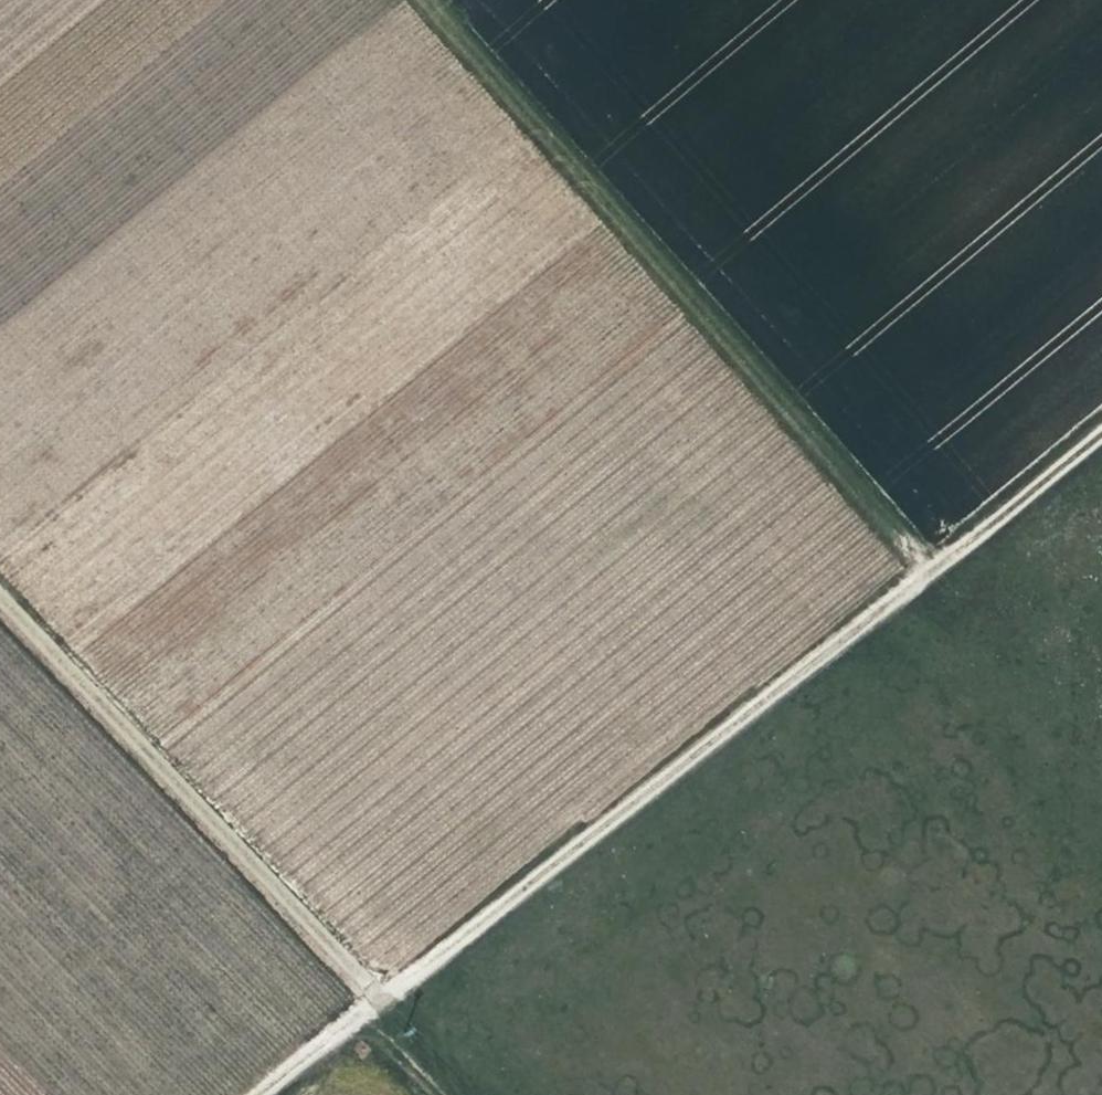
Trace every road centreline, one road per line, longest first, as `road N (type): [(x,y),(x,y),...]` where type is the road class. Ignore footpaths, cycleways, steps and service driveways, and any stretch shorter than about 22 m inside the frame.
road 1 (track): [(421,0),(921,571),(1101,423)]
road 2 (track): [(921,571),(241,1094)]
road 3 (track): [(367,991),(0,603)]

